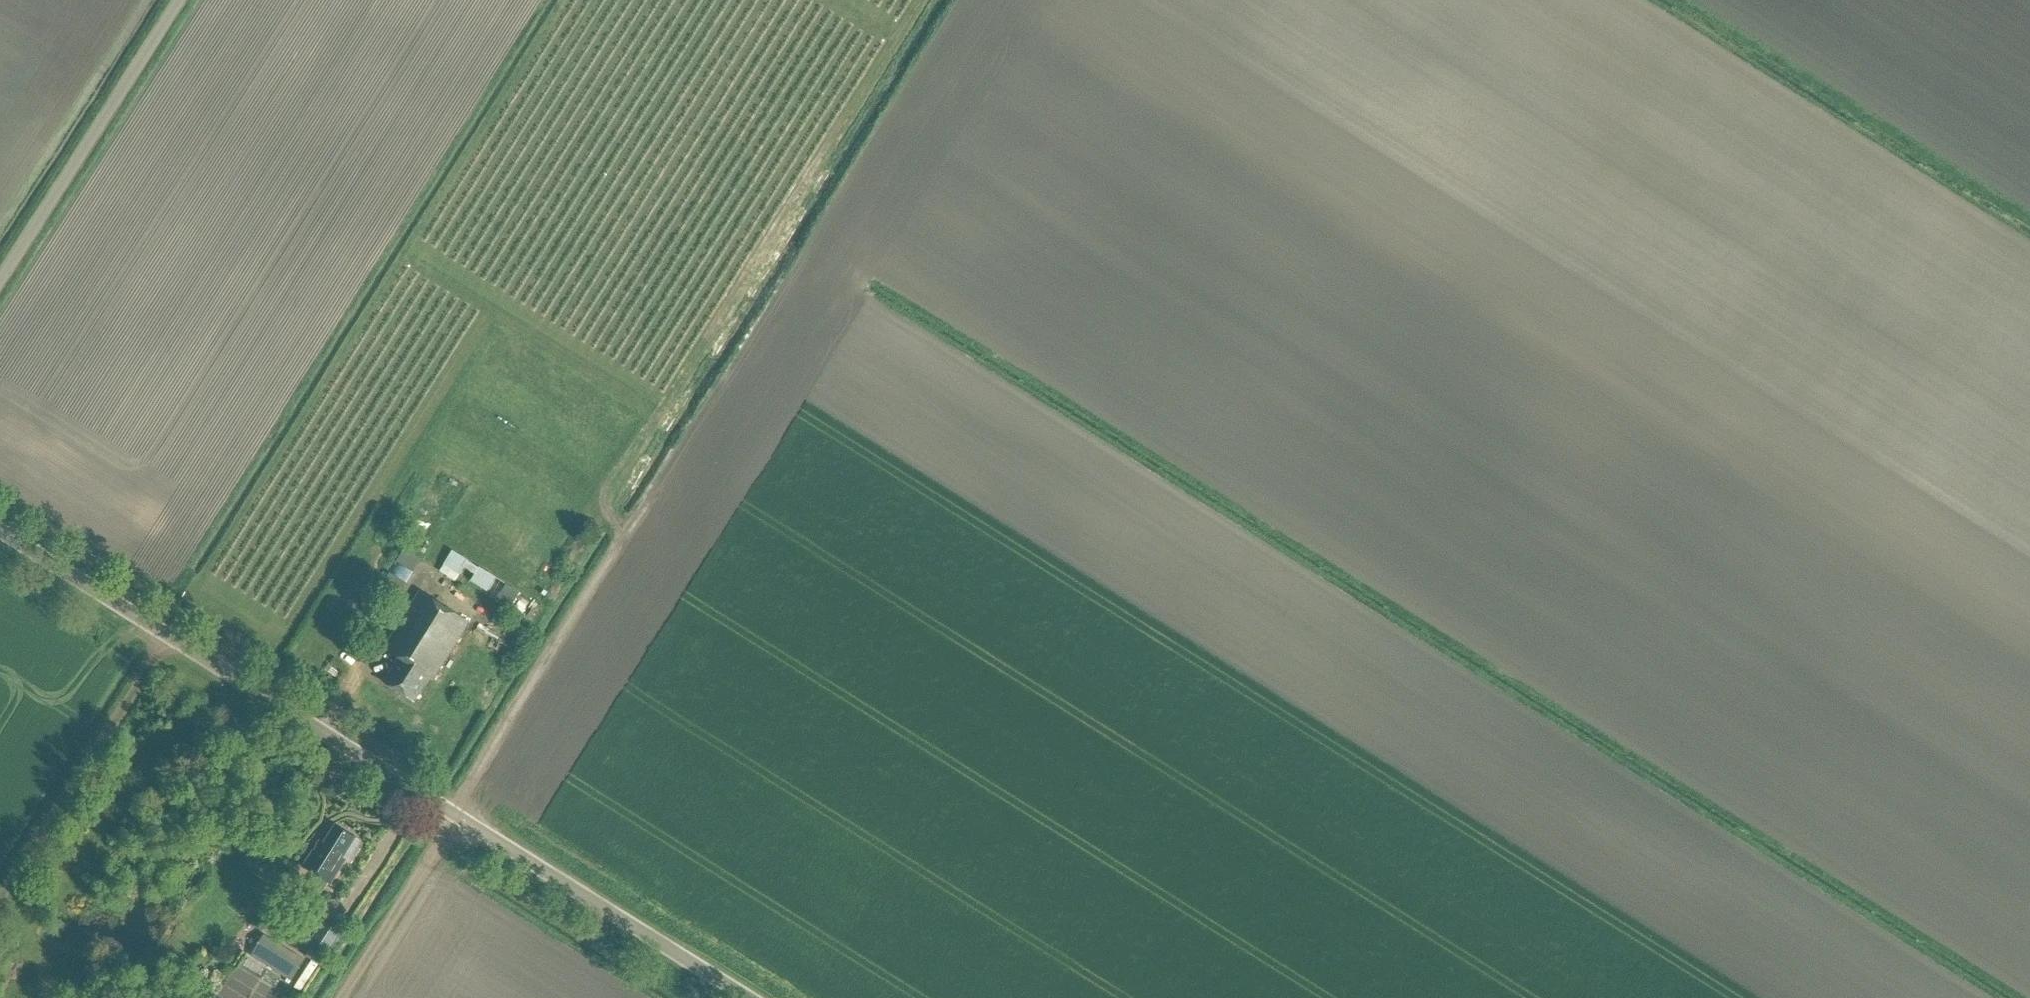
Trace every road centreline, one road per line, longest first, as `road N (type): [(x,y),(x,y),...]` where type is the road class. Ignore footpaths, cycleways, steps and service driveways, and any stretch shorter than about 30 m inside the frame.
road 1 (unclassified): [(456,815),(0,529)]
road 2 (unclassified): [(456,815),(749,997)]
road 3 (unclassified): [(0,280),(180,0)]
road 4 (track): [(456,815),(341,997)]

